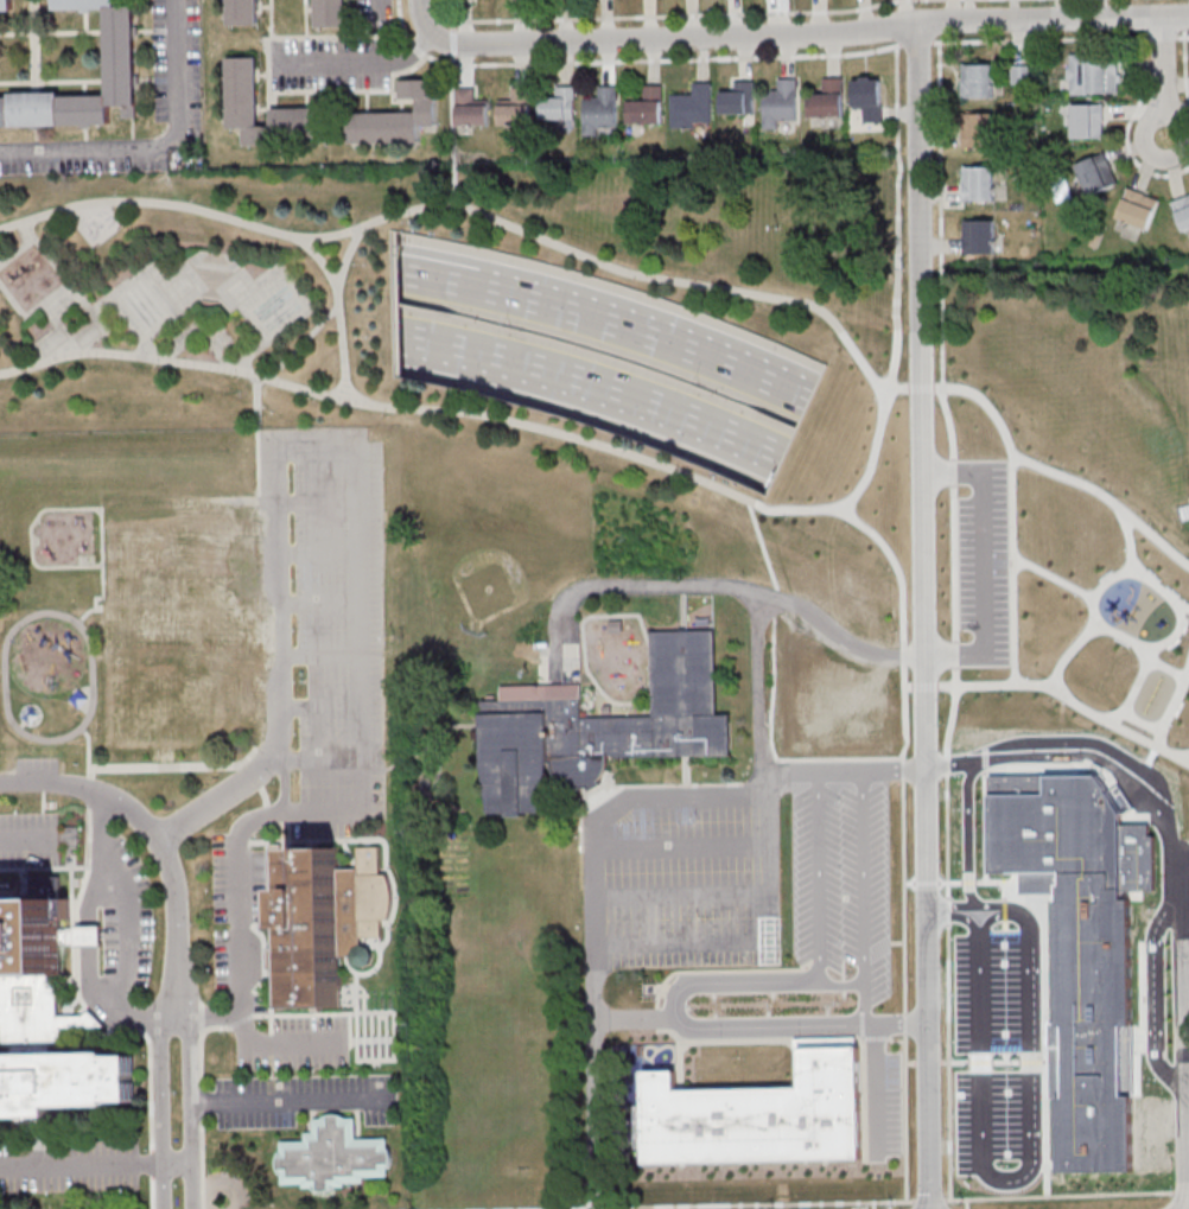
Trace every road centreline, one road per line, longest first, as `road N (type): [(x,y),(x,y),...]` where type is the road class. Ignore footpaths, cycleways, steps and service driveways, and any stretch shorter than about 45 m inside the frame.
road 1 (residential): [(929,1208),(918,25)]
road 2 (residential): [(918,25),(534,44),(447,43),(433,34)]
road 3 (motorway): [(395,342),(567,381),(777,460)]
road 4 (residential): [(0,155),(166,149),(182,128),(182,0)]
road 5 (residential): [(1187,1208),(1183,905)]
road 6 (motorway): [(805,402),(680,349),(521,300)]
road 7 (residential): [(1188,17),(918,25)]

